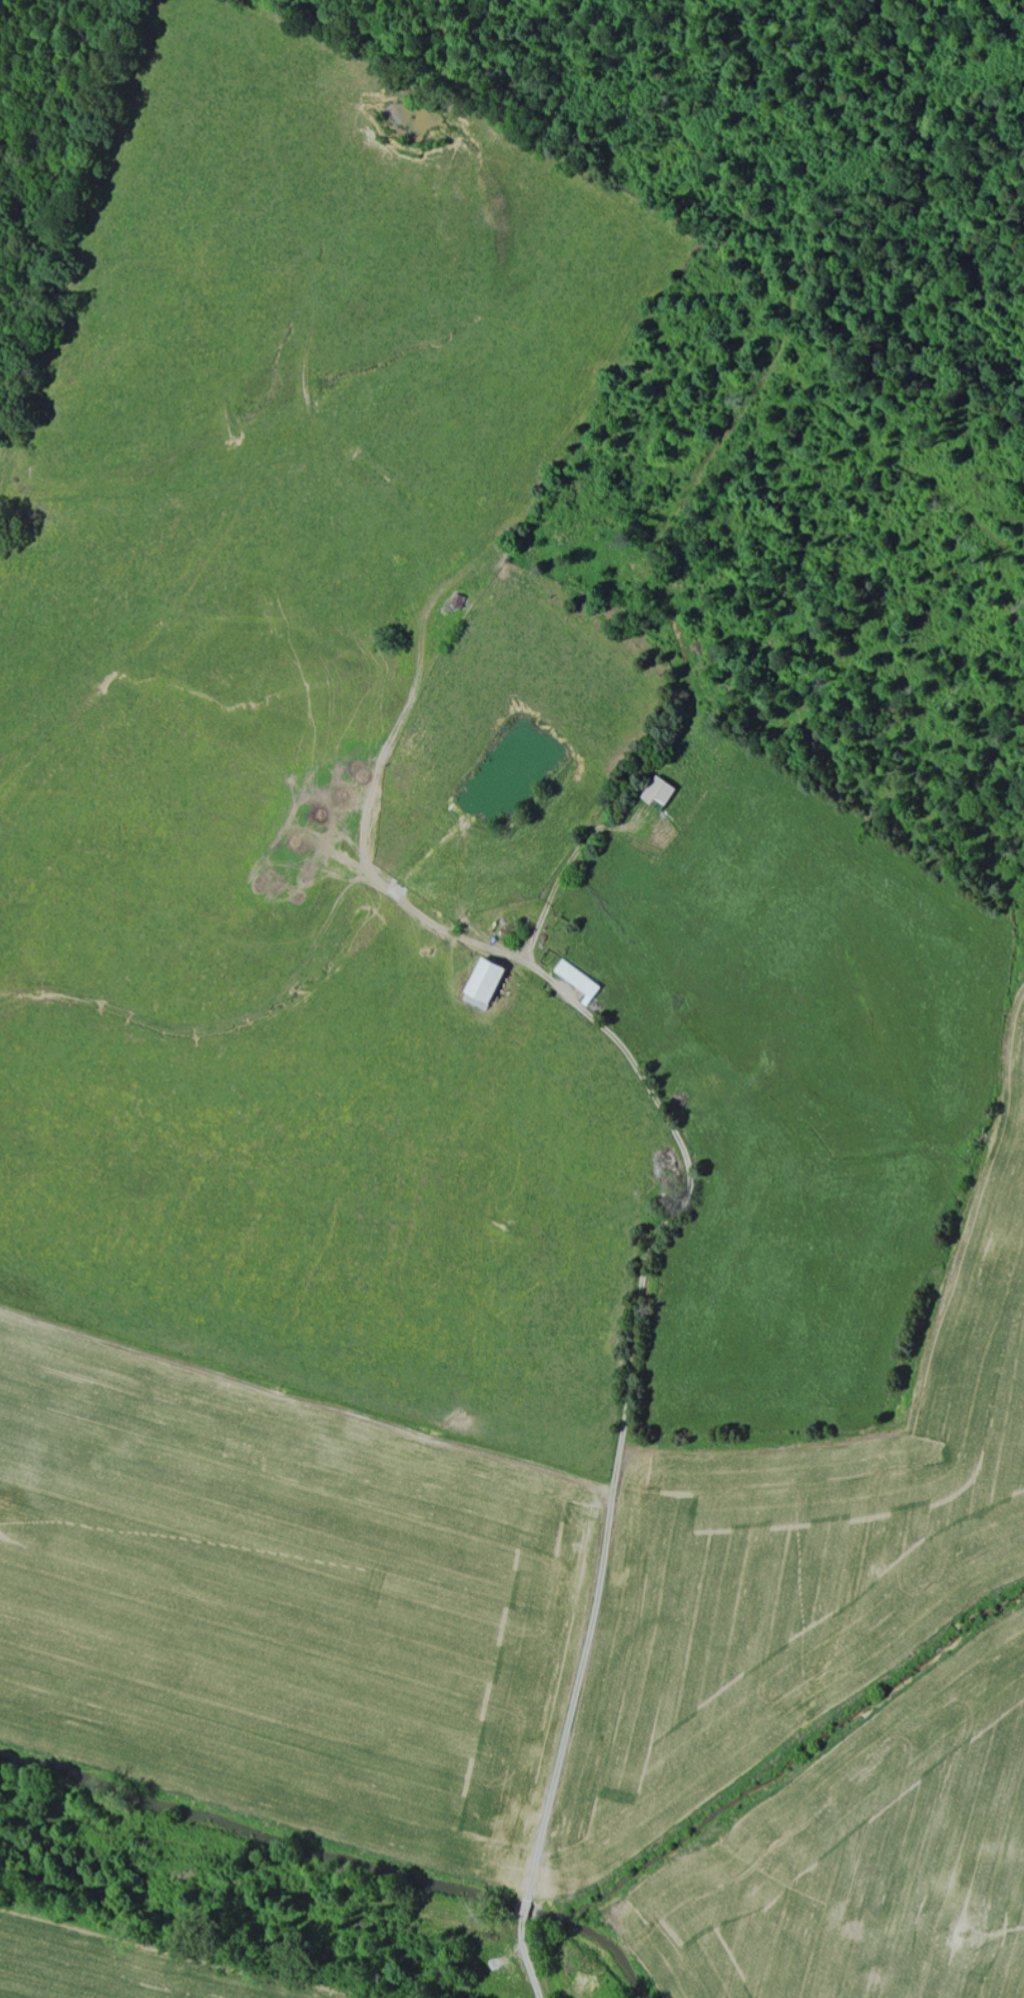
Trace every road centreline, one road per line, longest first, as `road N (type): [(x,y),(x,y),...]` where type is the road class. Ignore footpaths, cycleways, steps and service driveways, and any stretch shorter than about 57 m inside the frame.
road 1 (residential): [(538,1997),(542,1918),(675,1209),(666,1138),(601,1058),(408,951),(434,728)]

